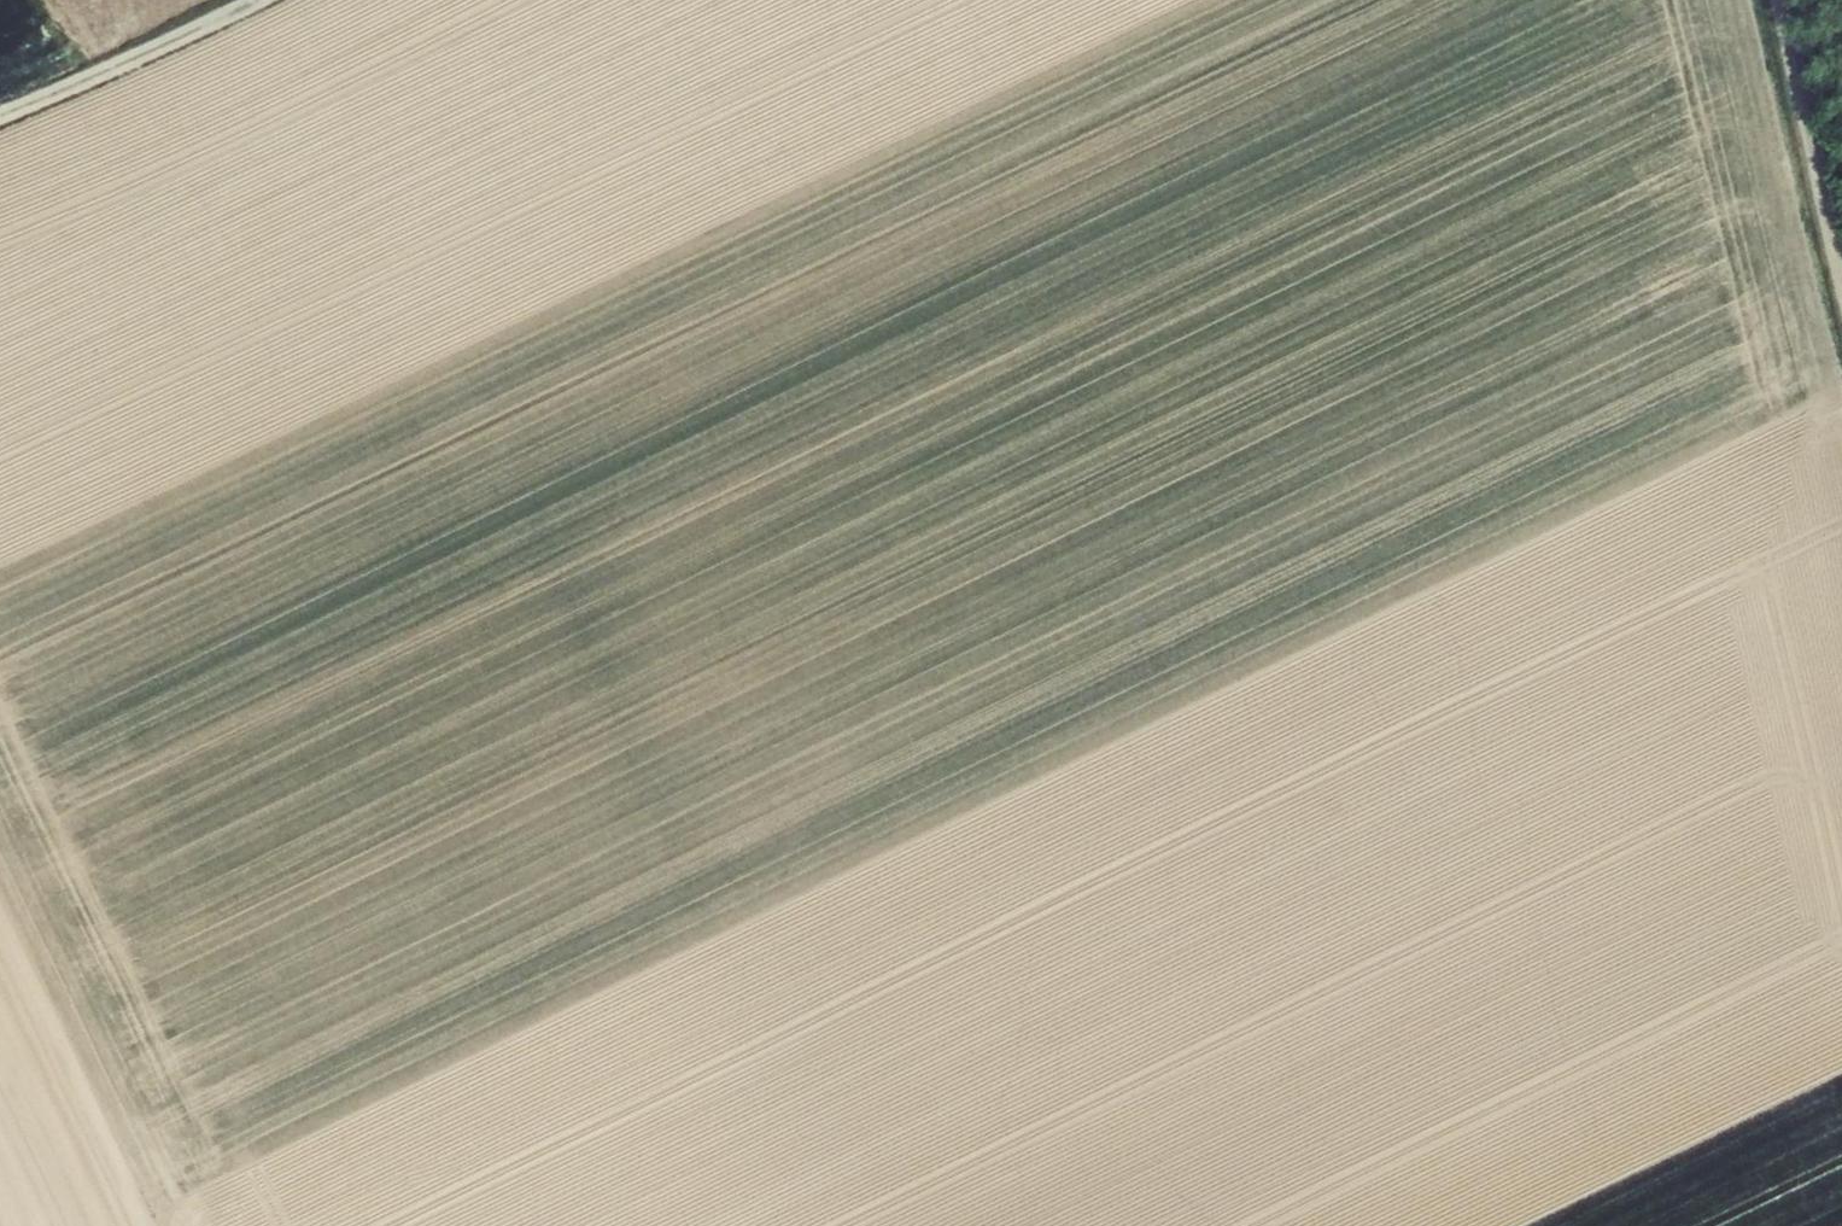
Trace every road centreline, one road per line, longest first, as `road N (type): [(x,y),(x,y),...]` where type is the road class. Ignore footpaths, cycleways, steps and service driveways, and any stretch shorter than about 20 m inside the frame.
road 1 (track): [(0,116),(257,0)]
road 2 (track): [(1841,274),(1779,0)]

